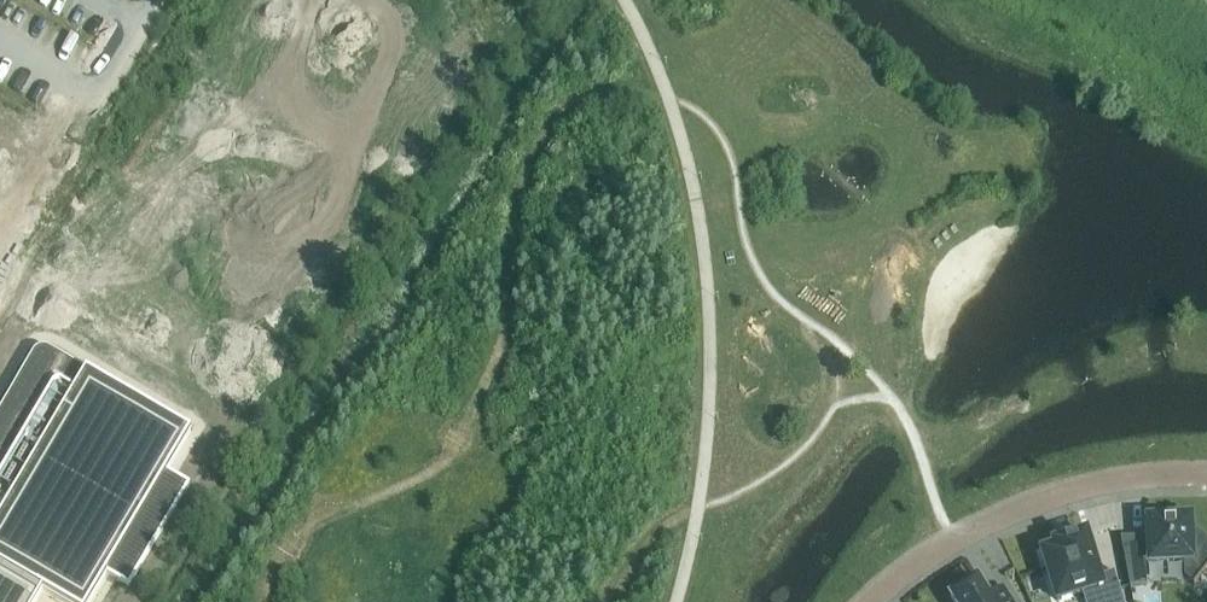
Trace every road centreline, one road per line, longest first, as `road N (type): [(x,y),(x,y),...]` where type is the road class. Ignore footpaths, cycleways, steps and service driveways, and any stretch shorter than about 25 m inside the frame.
road 1 (residential): [(868,601),(955,537),(1039,499),(1113,479),(1206,473)]

